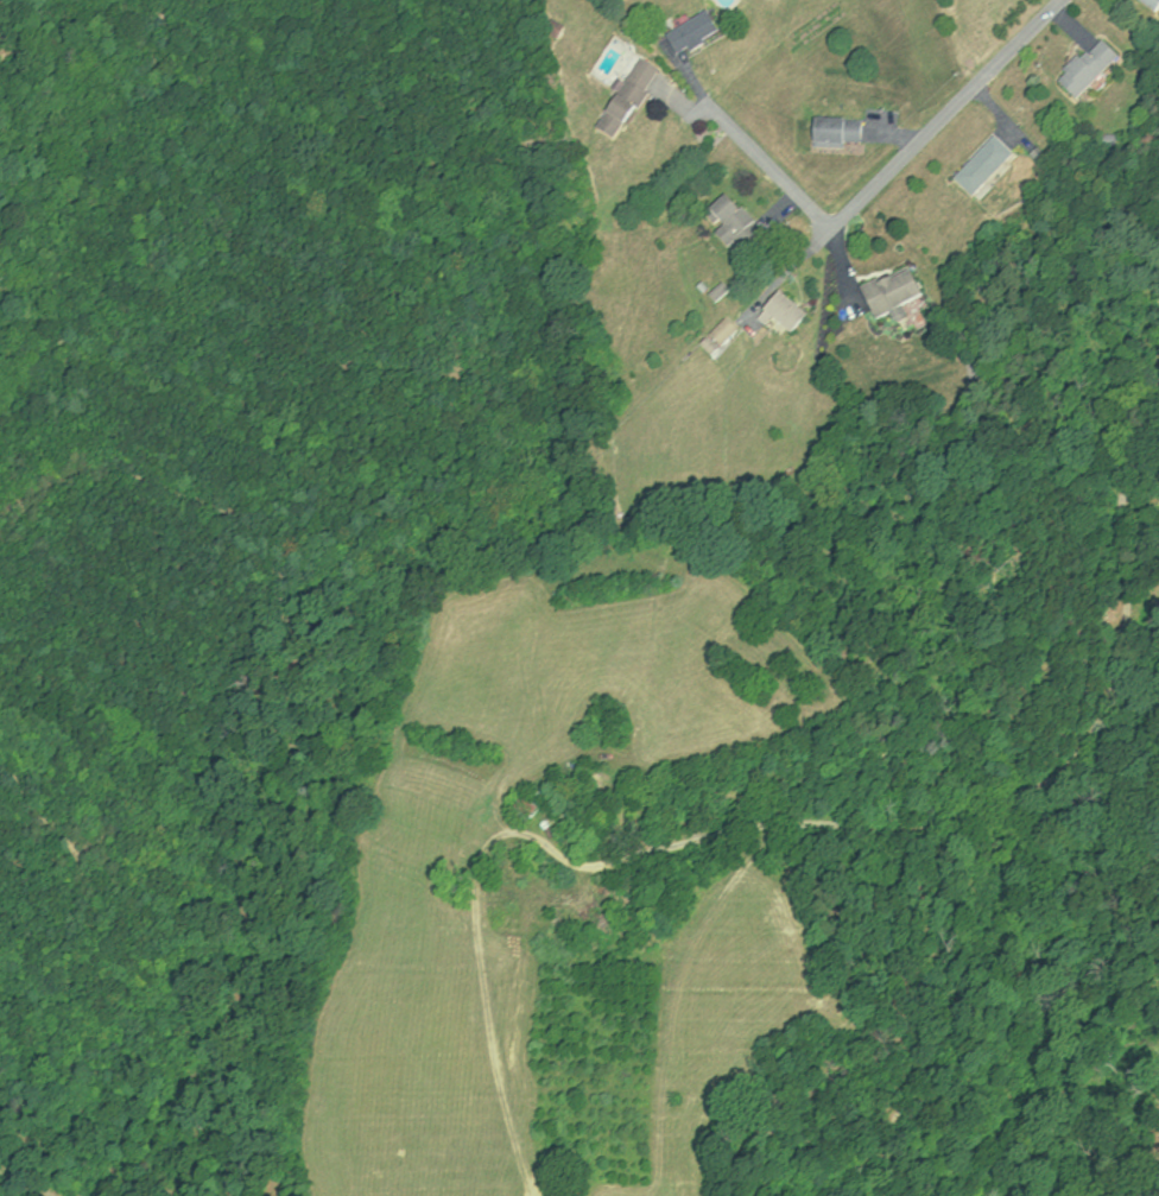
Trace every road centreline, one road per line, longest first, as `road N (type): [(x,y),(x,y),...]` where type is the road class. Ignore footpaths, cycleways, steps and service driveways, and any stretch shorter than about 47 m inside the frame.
road 1 (residential): [(1058,0),(766,297)]
road 2 (residential): [(838,223),(707,105)]

